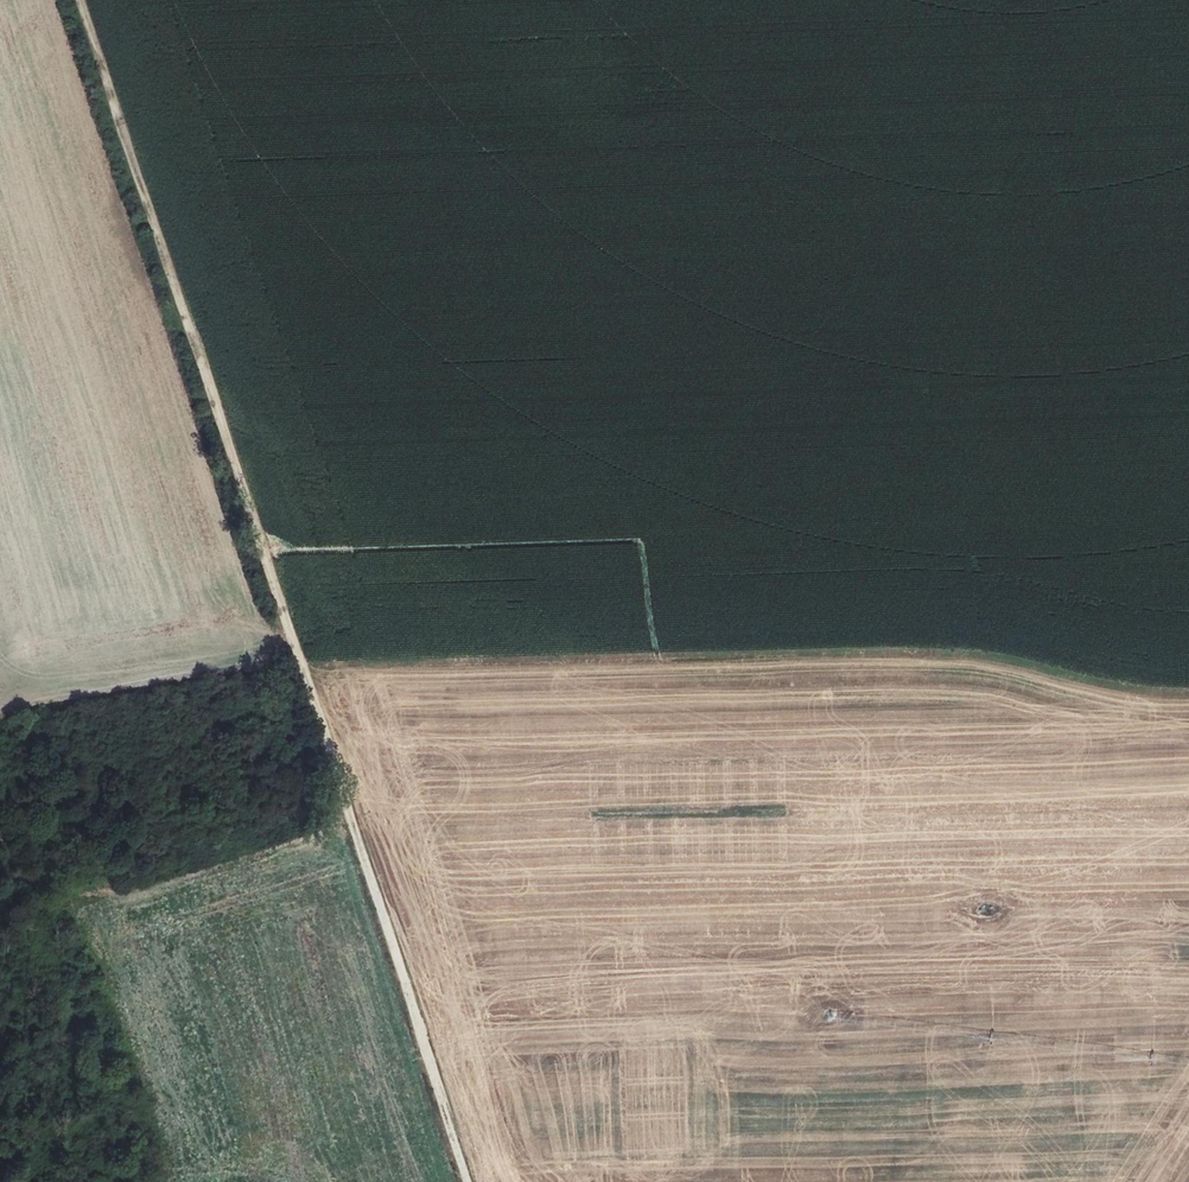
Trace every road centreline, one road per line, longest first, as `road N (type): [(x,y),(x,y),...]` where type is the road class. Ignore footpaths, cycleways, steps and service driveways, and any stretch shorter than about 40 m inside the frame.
road 1 (track): [(472,1181),(80,0)]

